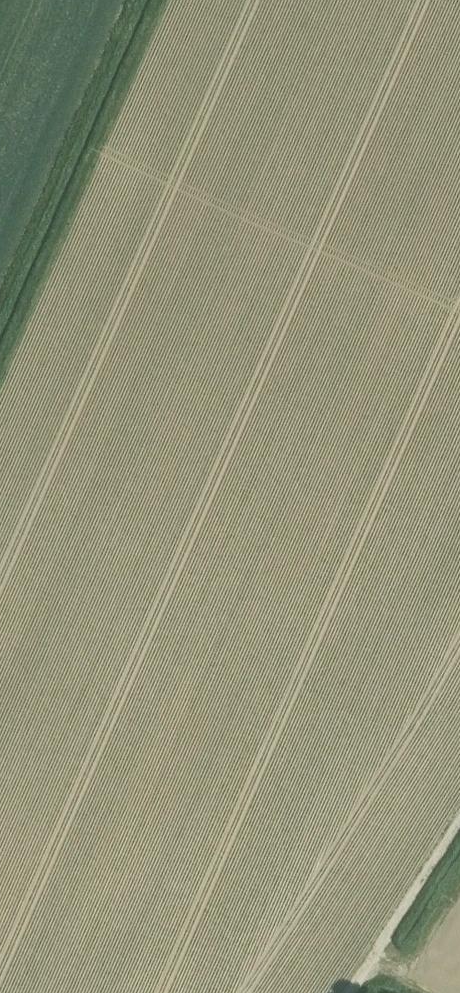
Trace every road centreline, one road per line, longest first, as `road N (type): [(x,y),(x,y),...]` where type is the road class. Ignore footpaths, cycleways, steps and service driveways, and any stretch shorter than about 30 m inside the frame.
road 1 (track): [(459,824),(351,992)]

